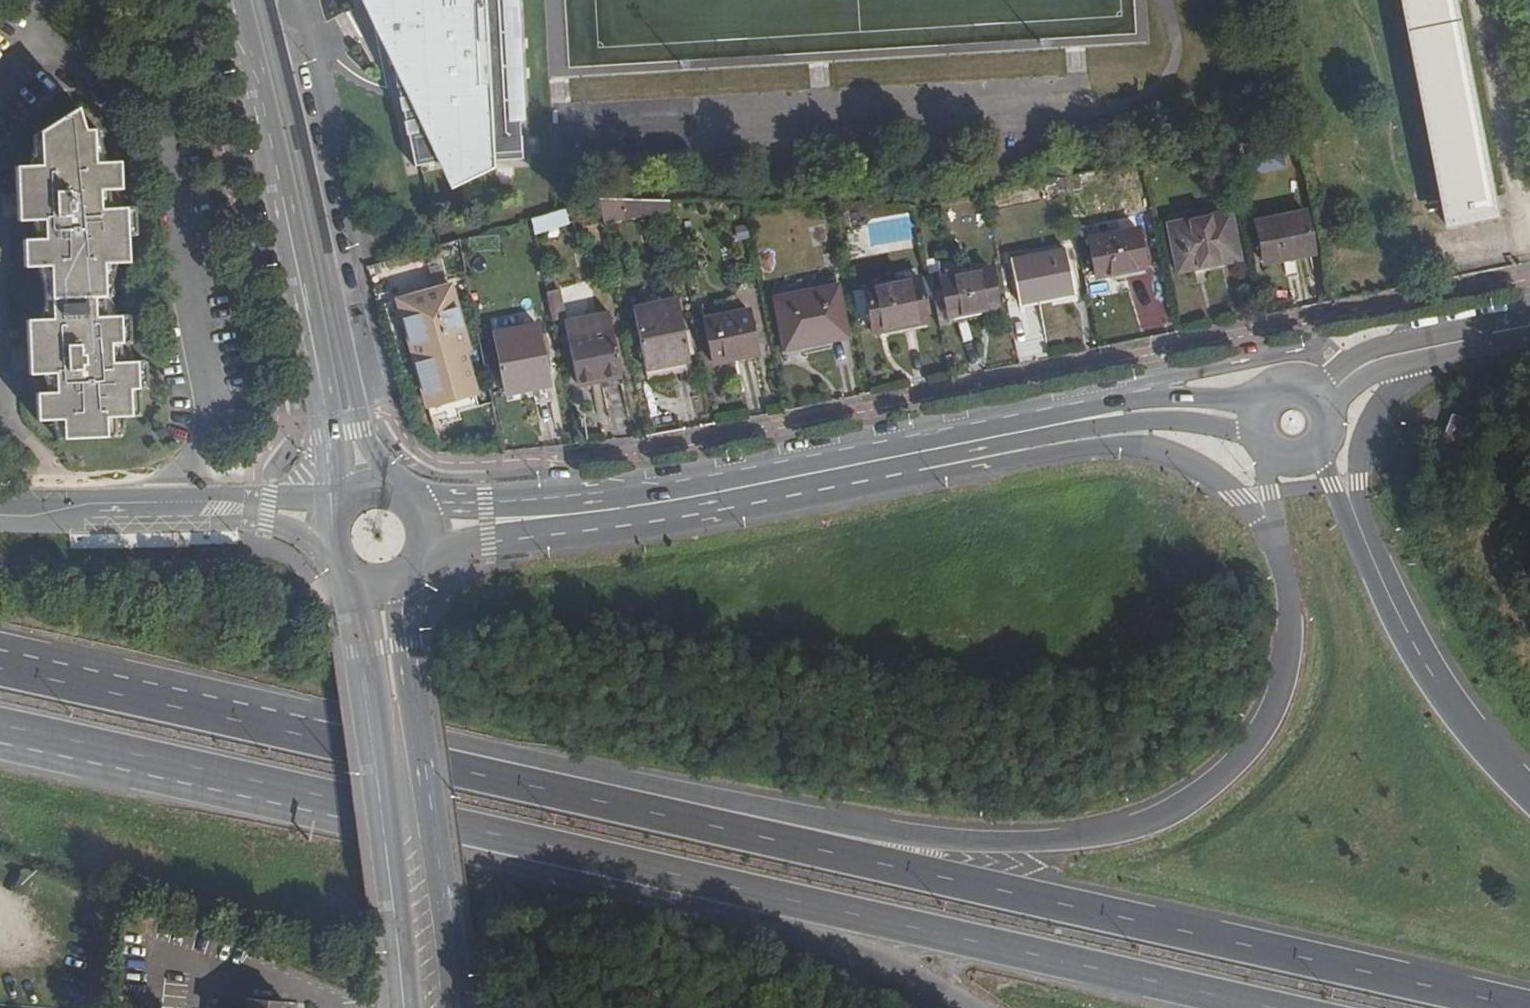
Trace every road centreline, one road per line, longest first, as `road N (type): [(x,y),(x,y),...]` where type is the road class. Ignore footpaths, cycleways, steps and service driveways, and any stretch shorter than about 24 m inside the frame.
road 1 (trunk): [(1529,1006),(167,705)]
road 2 (trunk): [(1281,553),(1290,639),(1286,677),(1260,733),(1228,771),(1173,811),(1066,840),(951,841),(879,831),(505,755),(167,705)]
road 3 (trunk): [(366,805),(1267,1007)]
road 4 (trunk): [(589,530),(667,531),(1053,454),(1135,446),(1190,460),(1219,478),(1281,553)]
road 5 (trunk): [(366,805),(442,849),(865,954),(977,1007)]
road 6 (secondary): [(407,497),(363,430),(267,0)]
road 7 (secondary): [(235,0),(338,508)]
road 8 (secondary): [(688,497),(1135,412)]
road 9 (secondary): [(452,1007),(404,578)]
road 10 (secondary): [(355,579),(404,1007)]
road 11 (trunk): [(0,733),(366,805)]
road 12 (residential): [(0,516),(265,525),(333,555)]
road 13 (residential): [(335,513),(244,498),(90,498),(0,509)]
road 14 (trunk): [(1529,795),(1421,653),(1368,548)]
road 15 (secondary): [(688,497),(412,501)]
road 16 (trunk): [(1368,548),(1364,445),(1376,413),(1424,350)]
road 17 (trunk): [(167,705),(0,668)]
road 18 (secondary): [(426,548),(589,530)]
road 19 (secondary): [(1255,407),(1205,395),(1135,412)]
road 20 (secondary): [(1135,412),(1254,433)]

